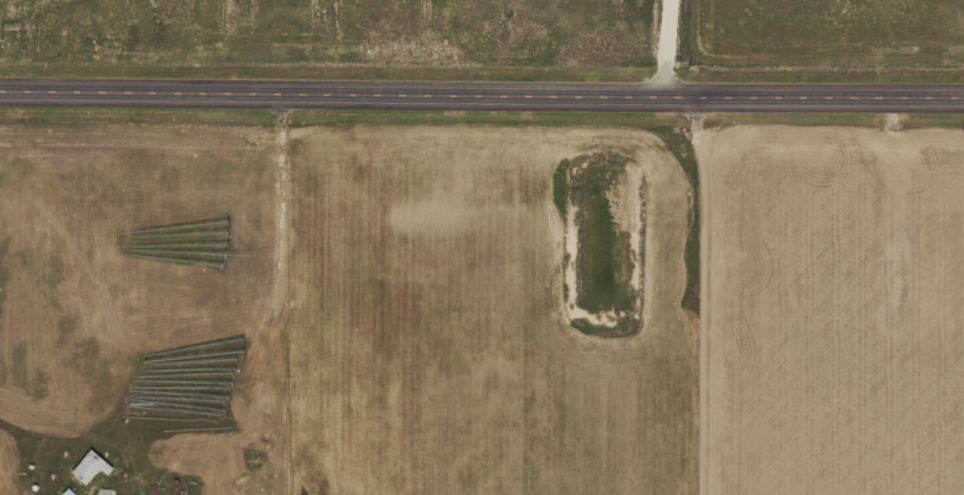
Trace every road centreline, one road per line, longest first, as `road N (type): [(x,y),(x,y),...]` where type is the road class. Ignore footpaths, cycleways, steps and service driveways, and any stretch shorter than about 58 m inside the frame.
road 1 (secondary): [(0,85),(963,90)]
road 2 (residential): [(722,494),(725,89)]
road 3 (residential): [(260,86),(256,430)]

